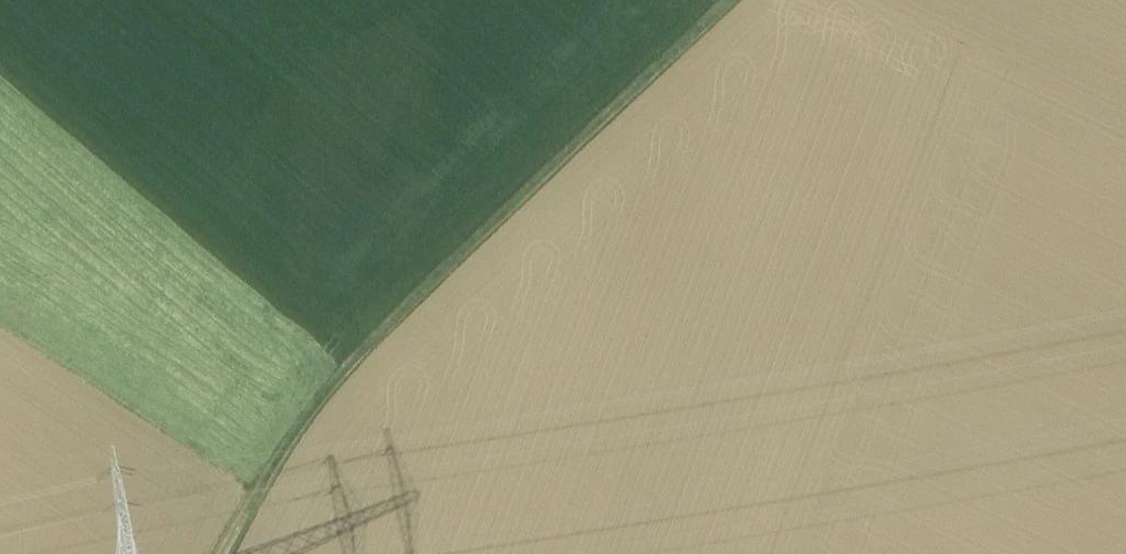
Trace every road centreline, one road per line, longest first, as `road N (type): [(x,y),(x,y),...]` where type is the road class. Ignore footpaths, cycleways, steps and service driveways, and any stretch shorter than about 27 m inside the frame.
road 1 (track): [(230,553),(283,448),(347,364),(717,0)]

